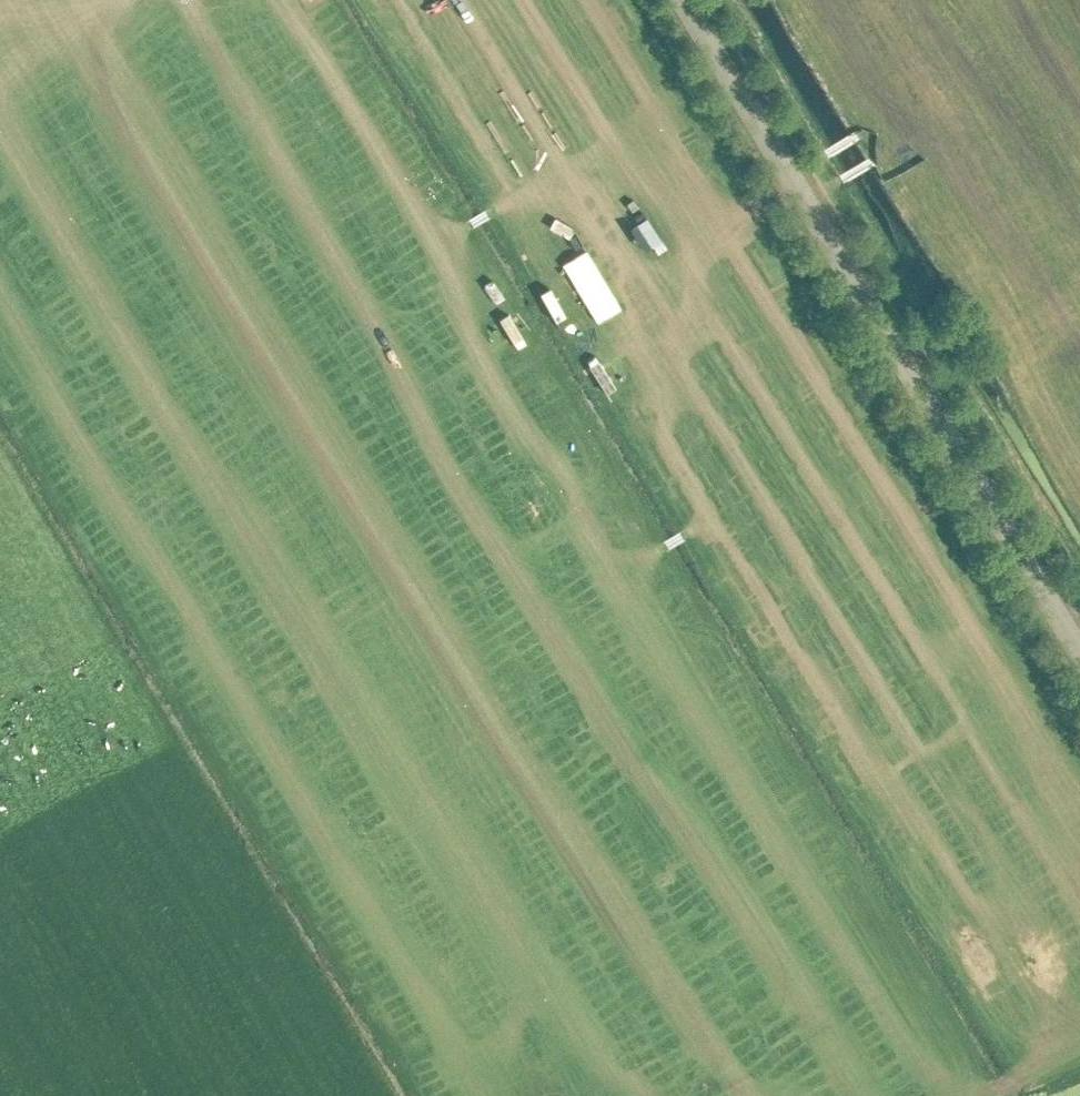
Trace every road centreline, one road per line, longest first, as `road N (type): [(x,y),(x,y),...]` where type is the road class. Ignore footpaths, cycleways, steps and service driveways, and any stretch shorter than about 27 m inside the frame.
road 1 (tertiary): [(1079,651),(682,0)]

